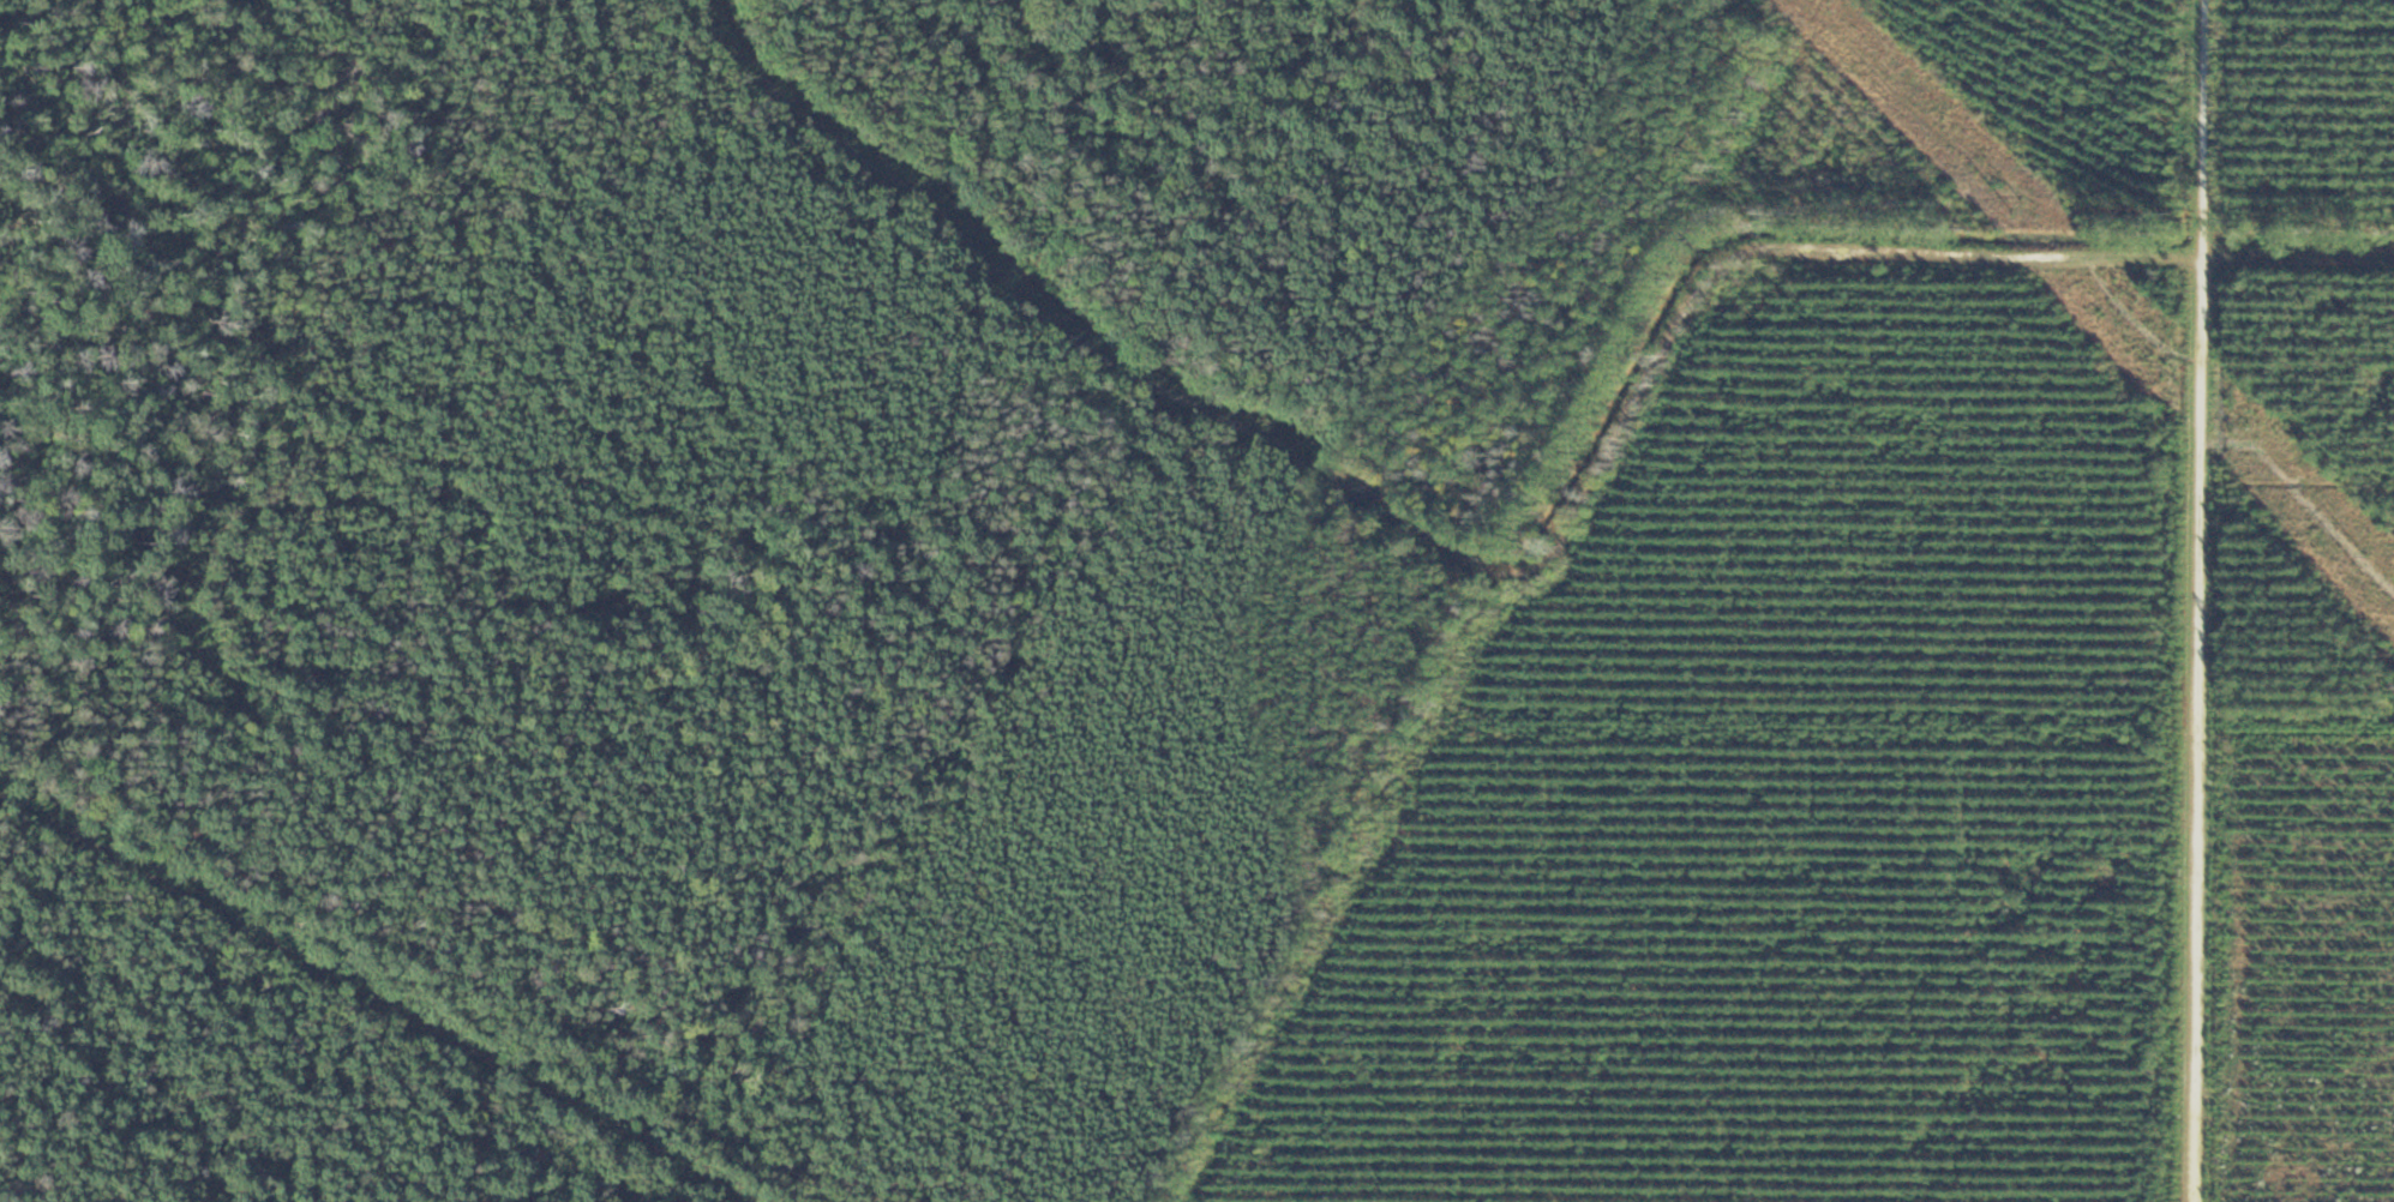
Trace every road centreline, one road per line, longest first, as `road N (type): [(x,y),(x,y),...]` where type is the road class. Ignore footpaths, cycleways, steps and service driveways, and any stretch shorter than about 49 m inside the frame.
road 1 (track): [(2266,1201),(2270,0)]

